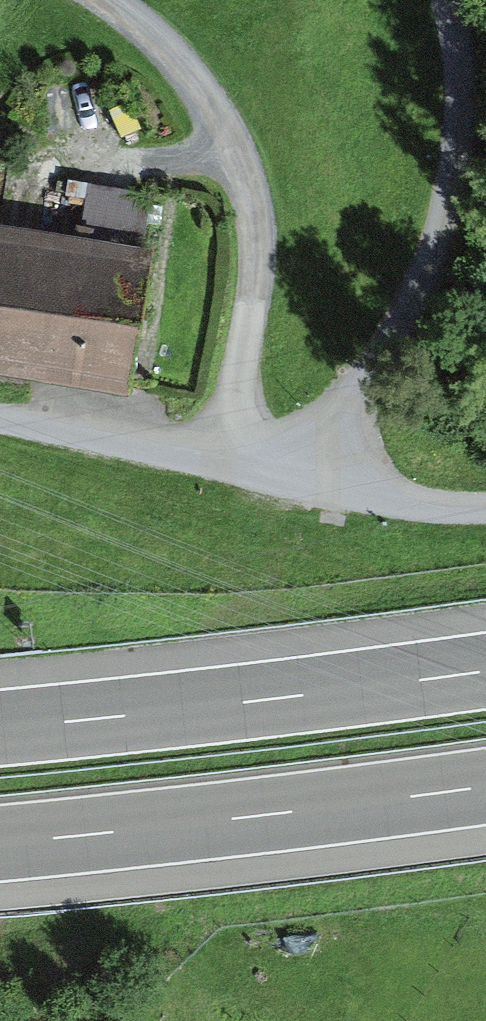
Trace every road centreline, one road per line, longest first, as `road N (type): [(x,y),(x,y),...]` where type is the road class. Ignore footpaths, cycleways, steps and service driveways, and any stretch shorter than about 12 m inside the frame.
road 1 (unclassified): [(215,456),(248,319),(249,218),(231,157),(196,95),(143,32),(96,0)]
road 2 (residential): [(316,470),(425,281),(445,218),(461,62),(450,0)]
road 3 (motorway): [(485,669),(0,726)]
road 4 (motorway): [(0,845),(485,788)]
road 5 (residential): [(0,420),(215,456)]
road 6 (residential): [(485,504),(420,506),(316,470)]

